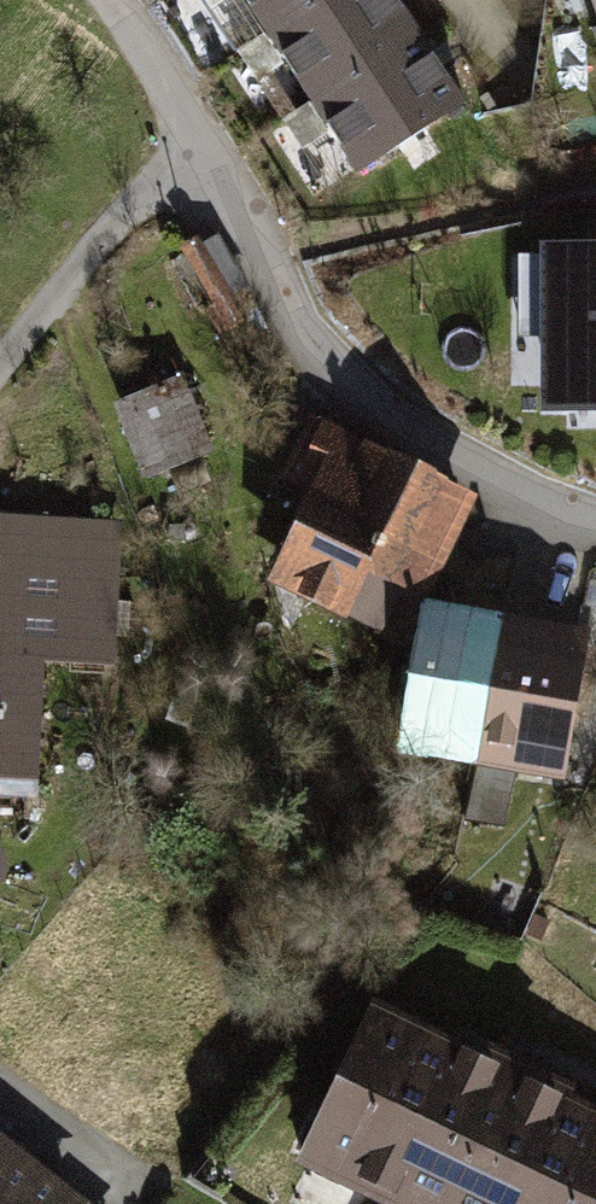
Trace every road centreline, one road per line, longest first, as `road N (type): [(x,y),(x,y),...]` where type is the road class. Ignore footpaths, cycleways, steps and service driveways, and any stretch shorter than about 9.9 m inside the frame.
road 1 (residential): [(208,144),(292,317),(374,413),(595,522)]
road 2 (residential): [(208,144),(135,202),(0,366)]
road 3 (residential): [(110,0),(208,144)]

